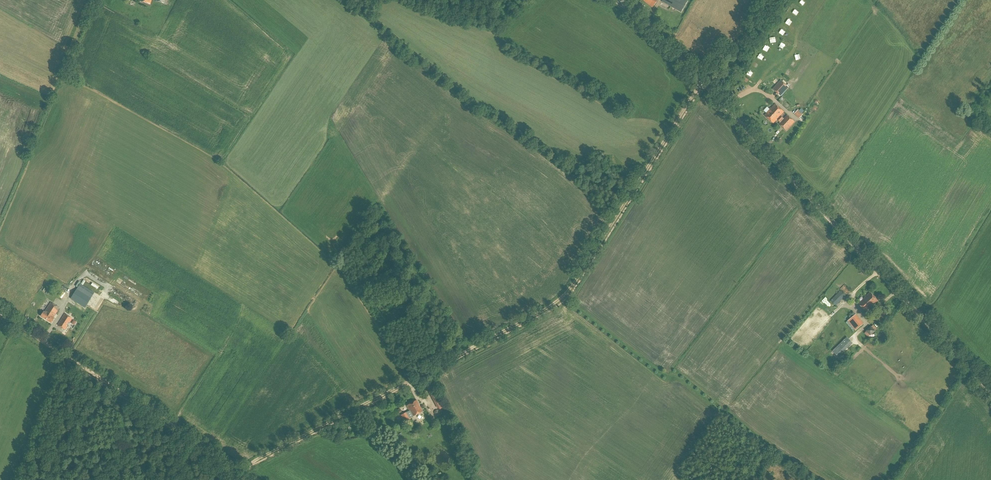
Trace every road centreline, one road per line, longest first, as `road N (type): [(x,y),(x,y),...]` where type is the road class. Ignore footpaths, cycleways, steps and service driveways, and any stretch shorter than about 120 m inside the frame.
road 1 (unclassified): [(990,391),(624,0)]
road 2 (track): [(242,469),(563,298)]
road 3 (track): [(563,298),(702,82)]
road 4 (track): [(242,469),(70,359)]
road 5 (track): [(23,479),(70,359)]

